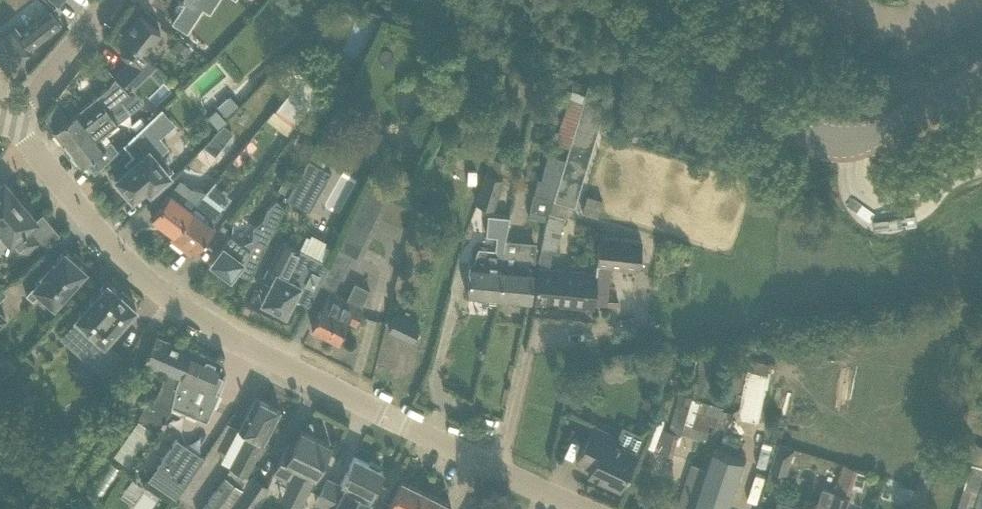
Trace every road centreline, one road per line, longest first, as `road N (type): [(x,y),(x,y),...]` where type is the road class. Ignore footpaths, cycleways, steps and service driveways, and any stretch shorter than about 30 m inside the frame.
road 1 (residential): [(573,508),(214,327),(118,261),(1,115)]
road 2 (residential): [(672,0),(808,133),(850,143),(981,78)]
road 3 (unclassified): [(1,115),(48,80),(104,0)]

